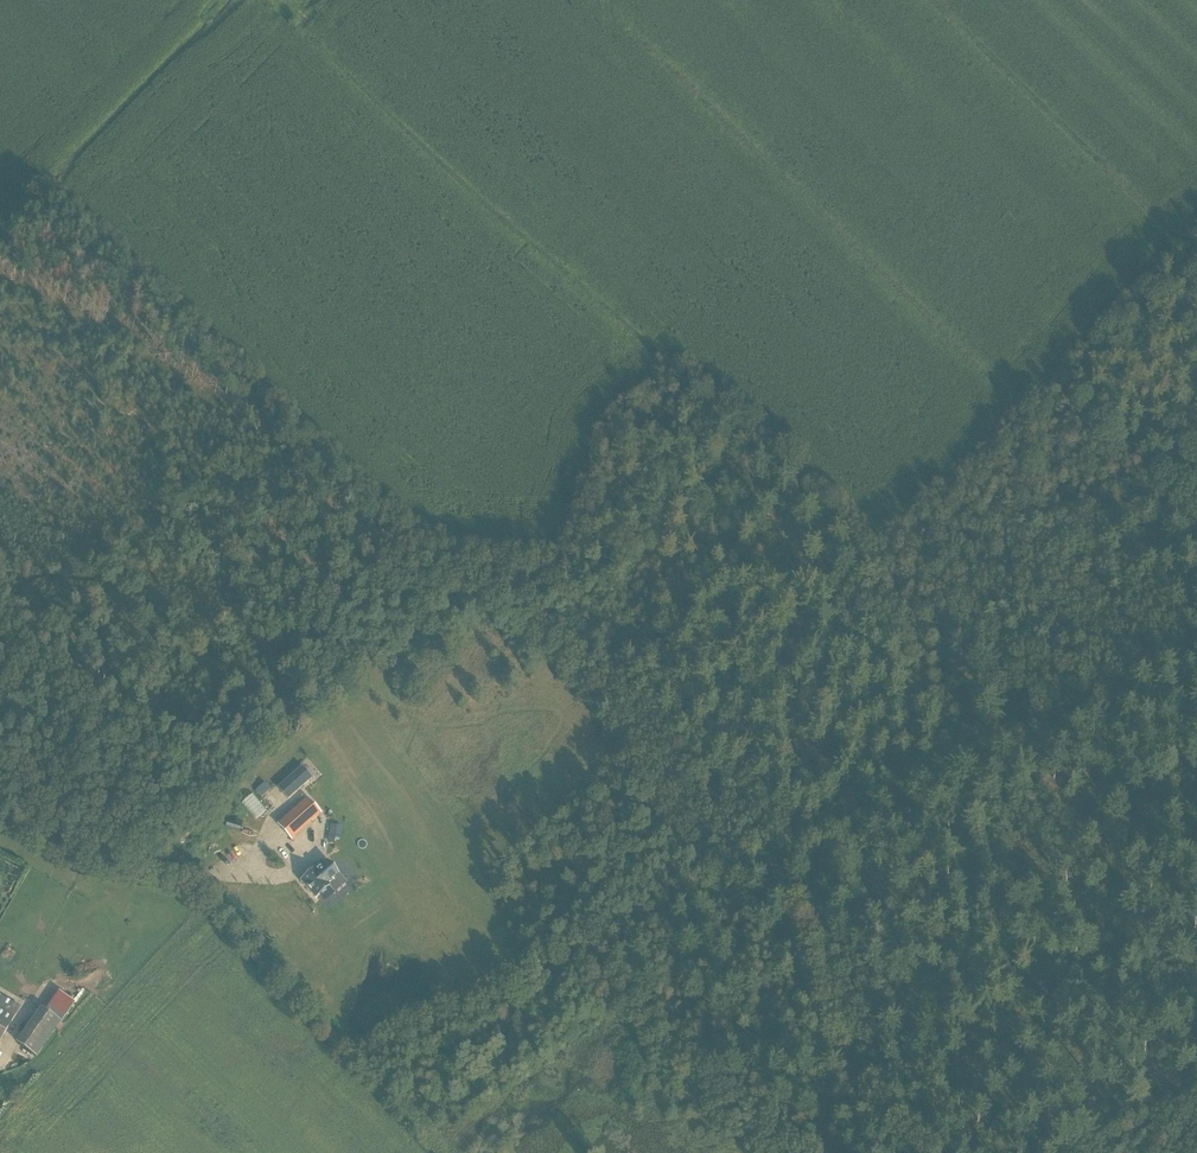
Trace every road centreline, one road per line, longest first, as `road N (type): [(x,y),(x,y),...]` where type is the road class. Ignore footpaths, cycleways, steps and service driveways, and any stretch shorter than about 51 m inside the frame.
road 1 (unclassified): [(349,1050),(189,880),(80,857),(0,817)]
road 2 (track): [(1076,1152),(1106,1126),(1196,1098)]

